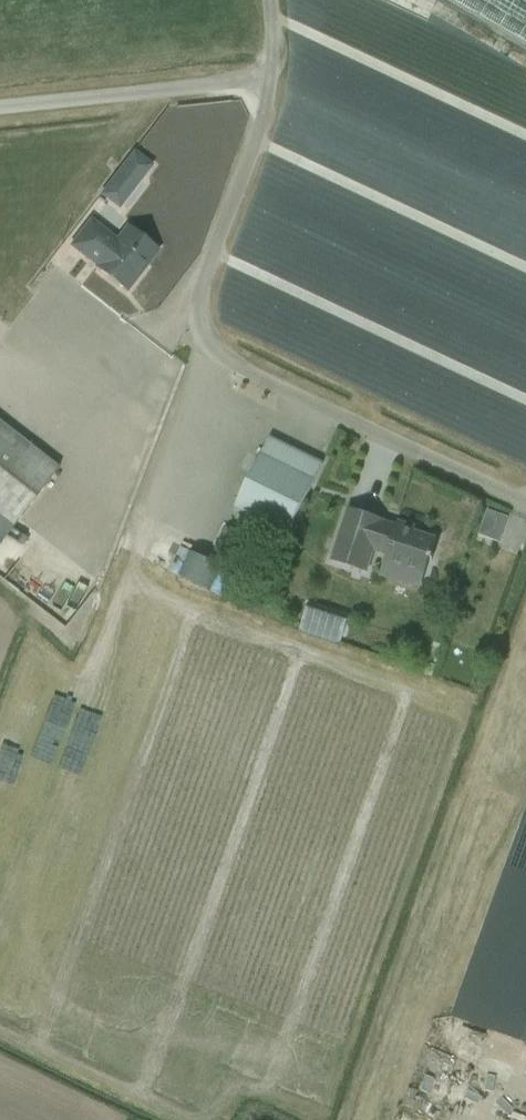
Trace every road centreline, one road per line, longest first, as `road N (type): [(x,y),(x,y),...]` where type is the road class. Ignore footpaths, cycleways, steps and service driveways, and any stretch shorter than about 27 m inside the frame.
road 1 (unclassified): [(525,494),(207,349),(189,324),(265,83),(264,0)]

